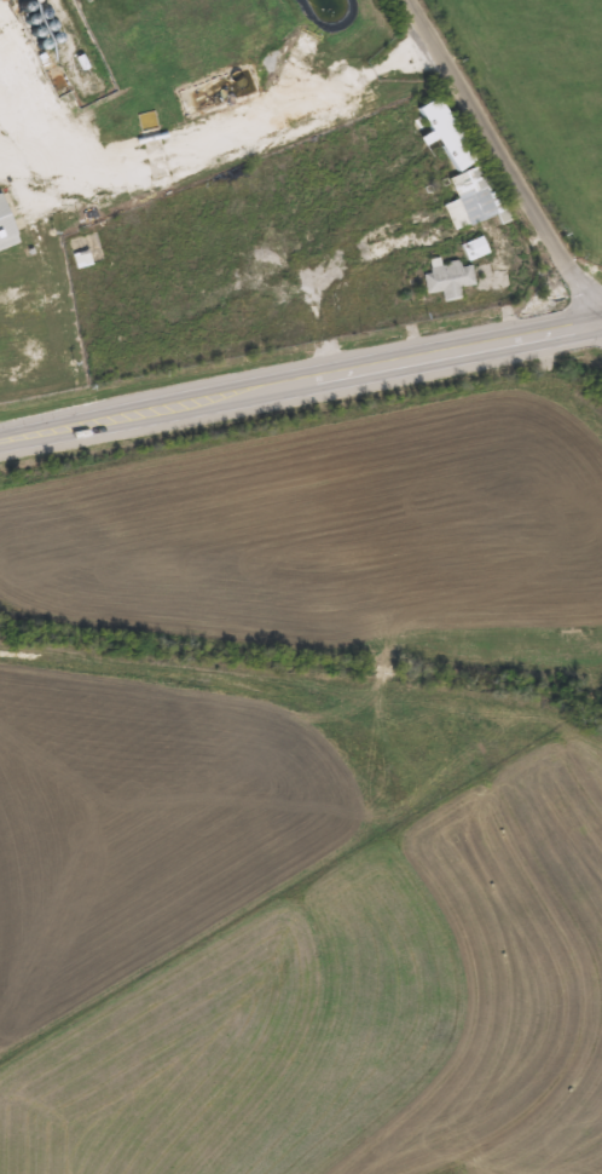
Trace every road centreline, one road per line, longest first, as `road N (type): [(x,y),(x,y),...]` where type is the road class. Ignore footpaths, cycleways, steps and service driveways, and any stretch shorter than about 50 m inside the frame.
road 1 (trunk): [(0,443),(601,327)]
road 2 (residential): [(601,318),(415,0)]

